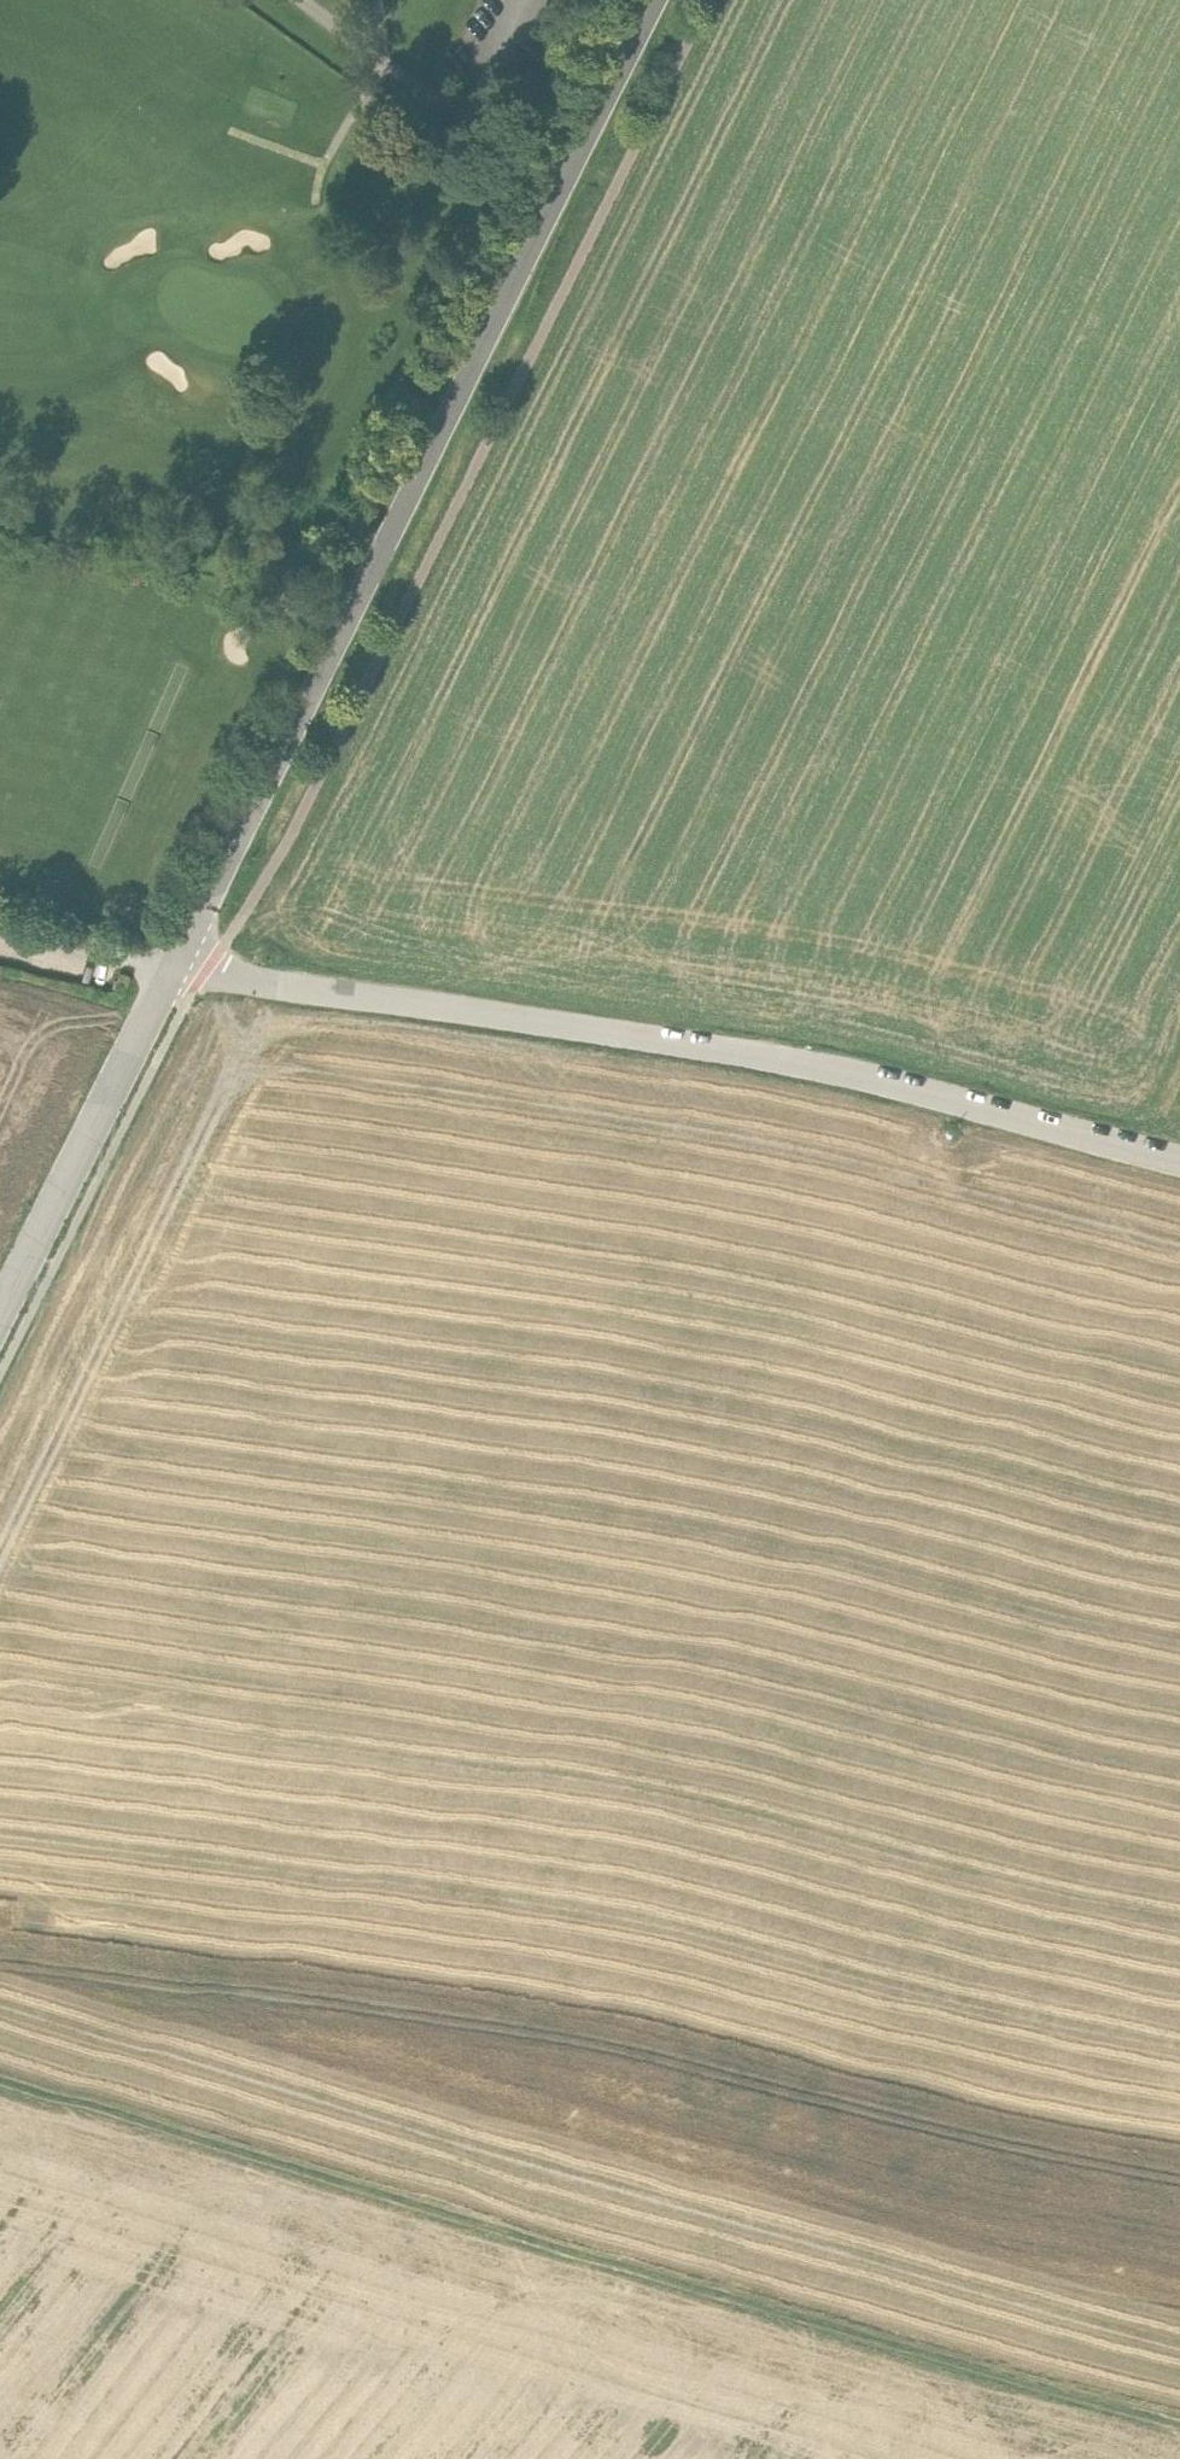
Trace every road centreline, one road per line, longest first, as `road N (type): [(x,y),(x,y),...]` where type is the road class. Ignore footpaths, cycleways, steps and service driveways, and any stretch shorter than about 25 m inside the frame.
road 1 (track): [(1179,2385),(0,2036)]
road 2 (tertiary): [(638,0),(173,924)]
road 3 (unclassified): [(1179,1126),(838,1036),(173,924)]
road 4 (tertiary): [(173,924),(0,1264)]
road 5 (unclassified): [(173,924),(0,883)]

